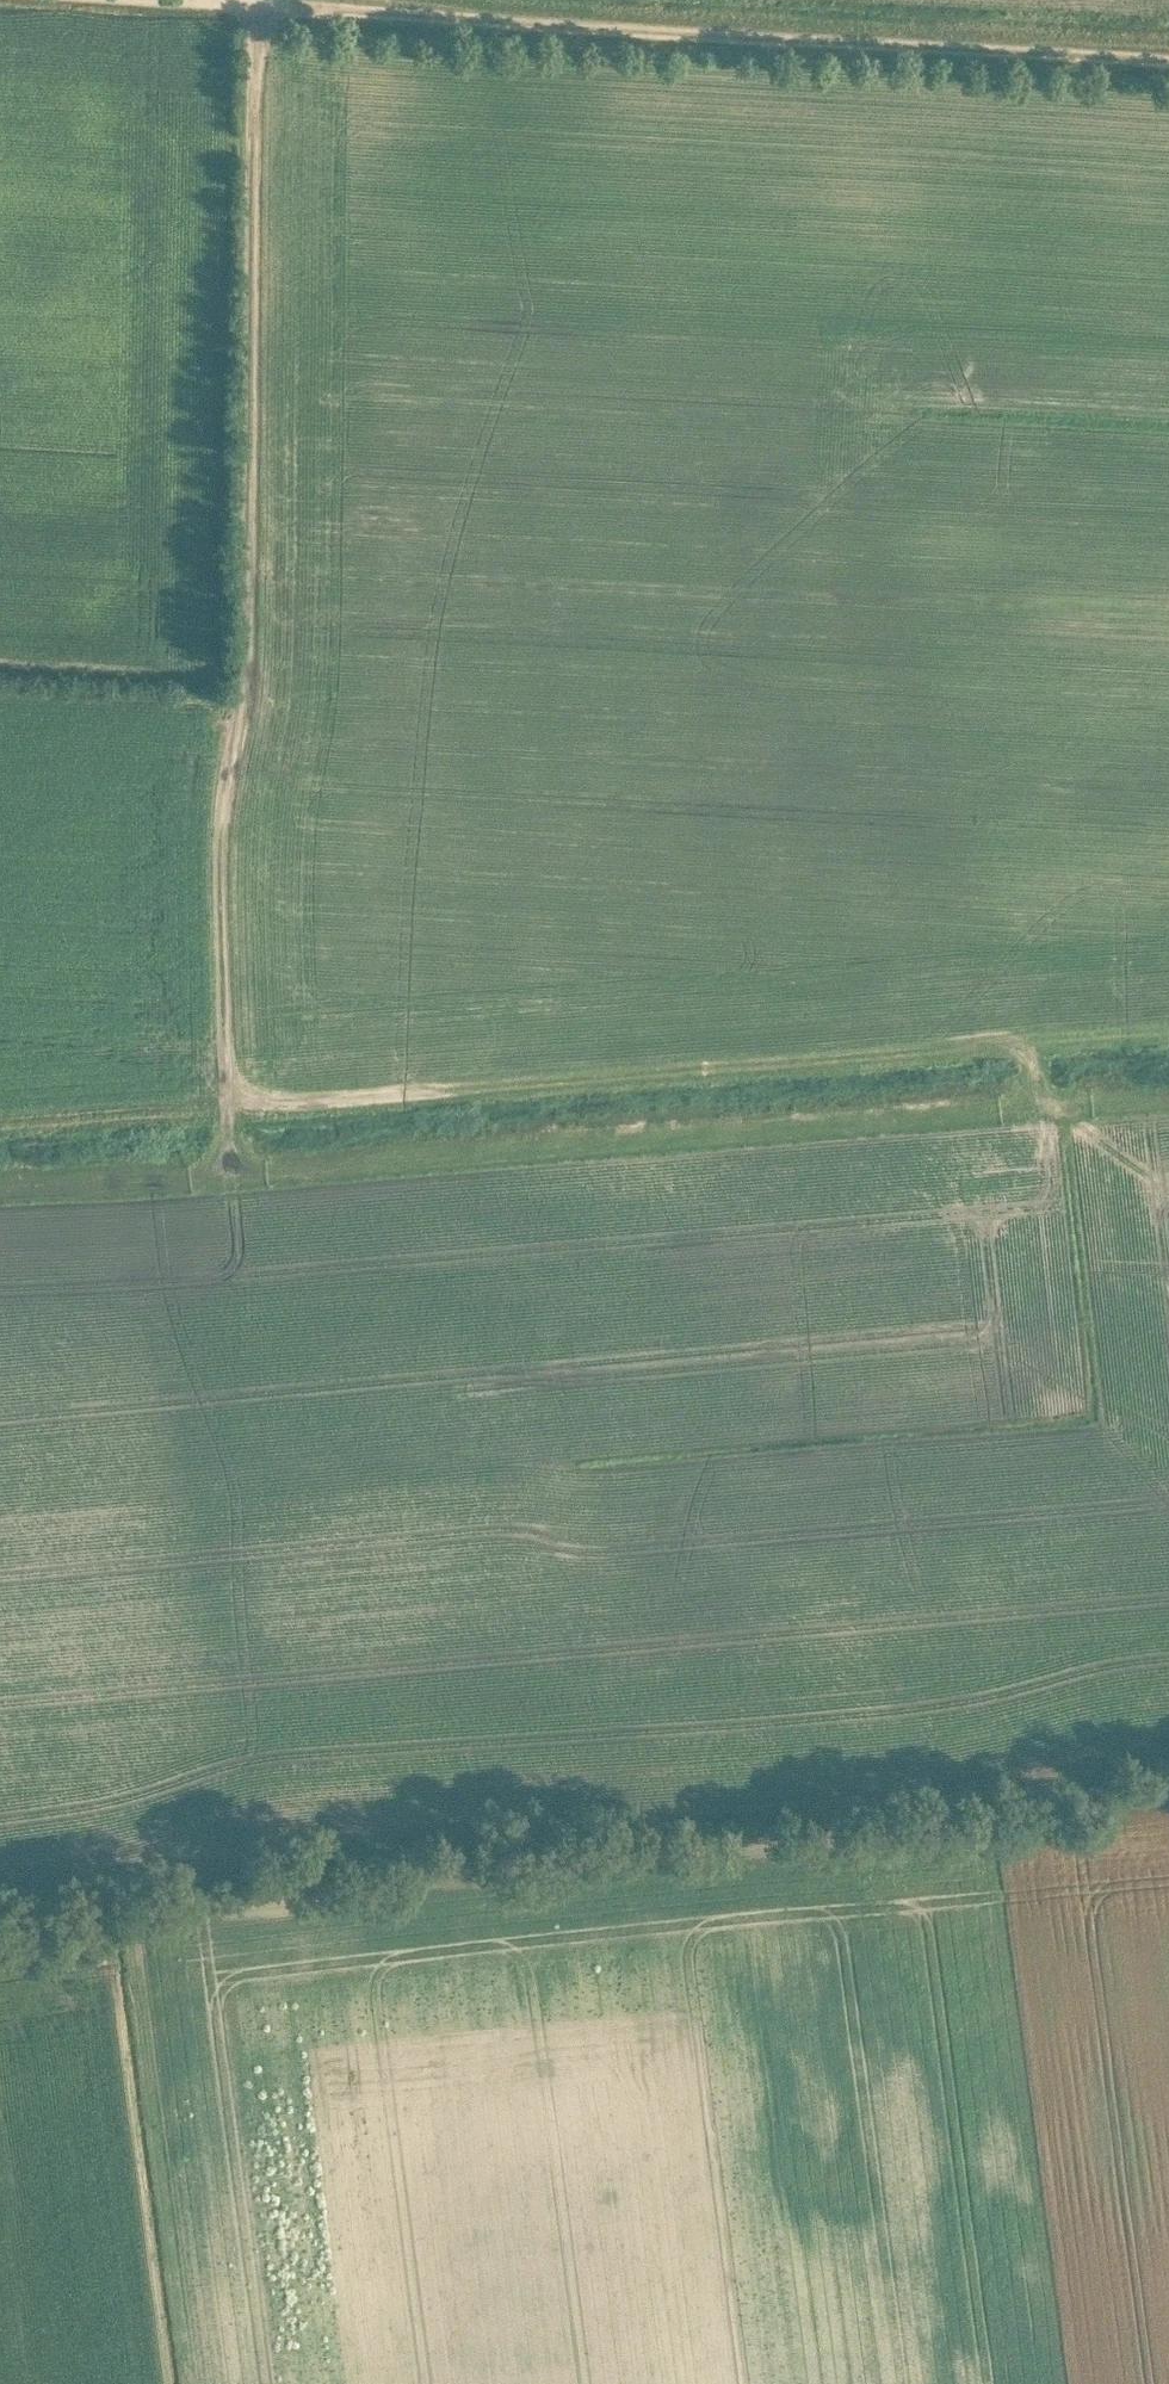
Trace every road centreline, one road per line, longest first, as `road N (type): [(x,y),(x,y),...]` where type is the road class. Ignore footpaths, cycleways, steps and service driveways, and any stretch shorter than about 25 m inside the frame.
road 1 (track): [(1168,58),(253,5),(242,686),(220,768),(228,1107)]
road 2 (track): [(1168,1099),(231,1176),(228,1107)]
road 3 (track): [(231,1176),(0,1192)]

